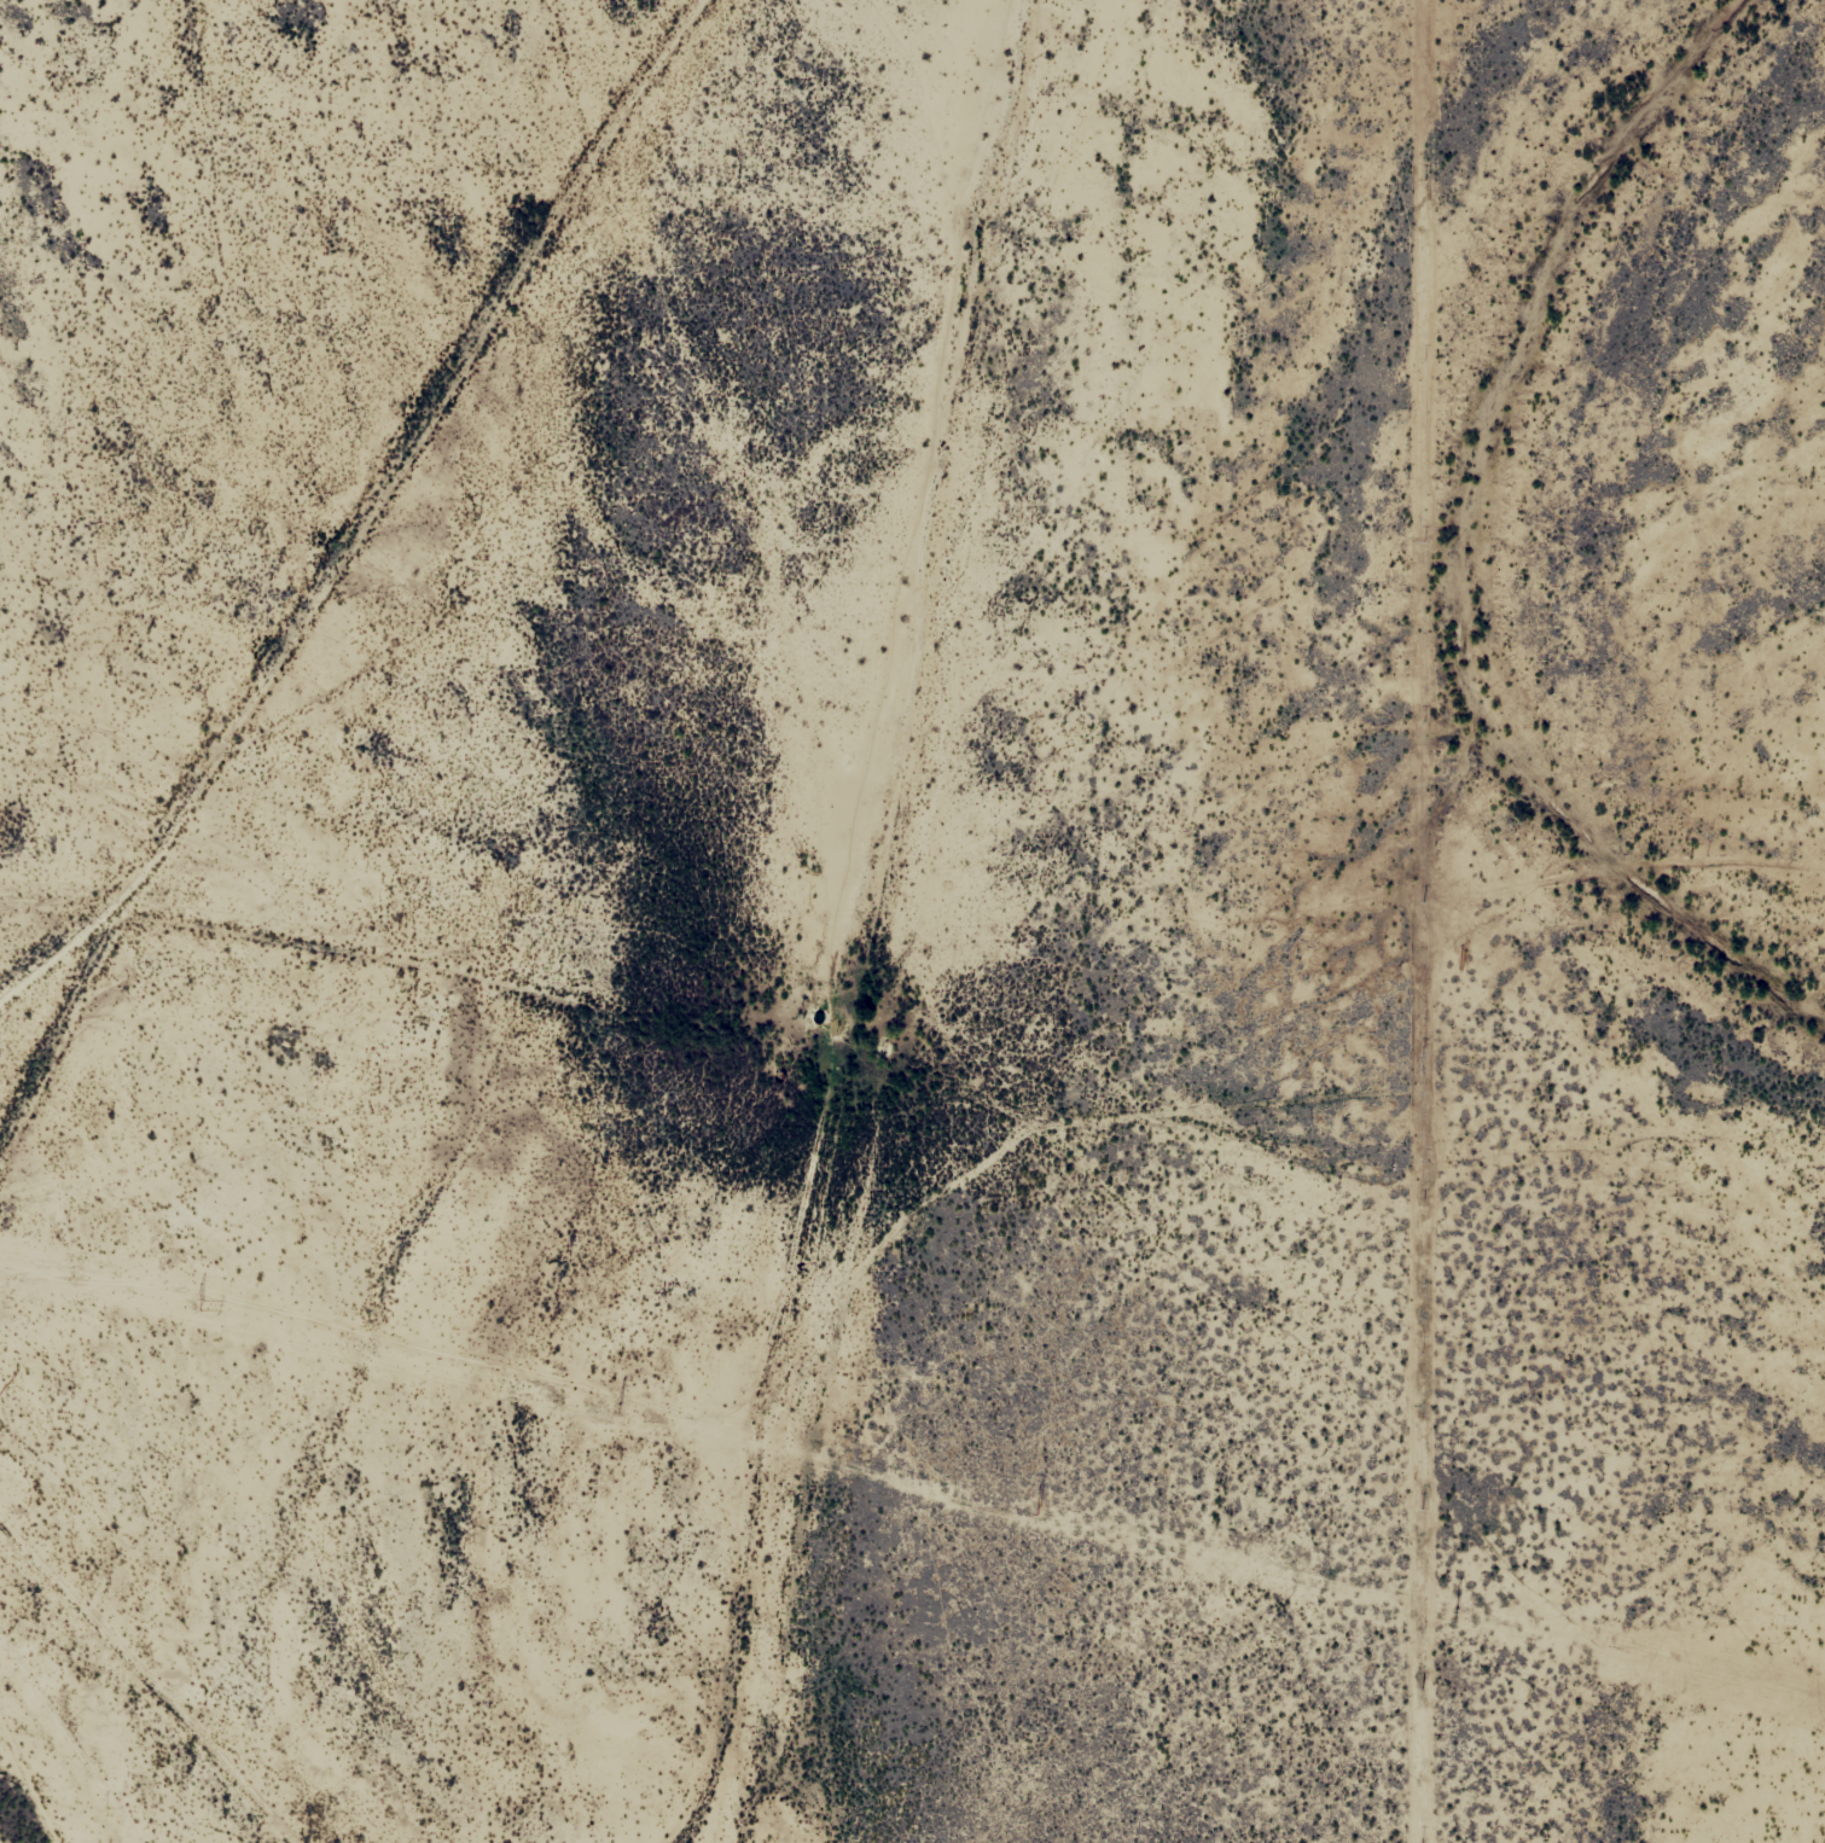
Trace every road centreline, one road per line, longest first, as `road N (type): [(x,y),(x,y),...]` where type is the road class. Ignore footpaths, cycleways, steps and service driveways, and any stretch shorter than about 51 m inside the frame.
road 1 (track): [(104,998),(199,877),(463,407),(744,0)]
road 2 (track): [(746,999),(104,998),(86,1021),(0,1062)]

